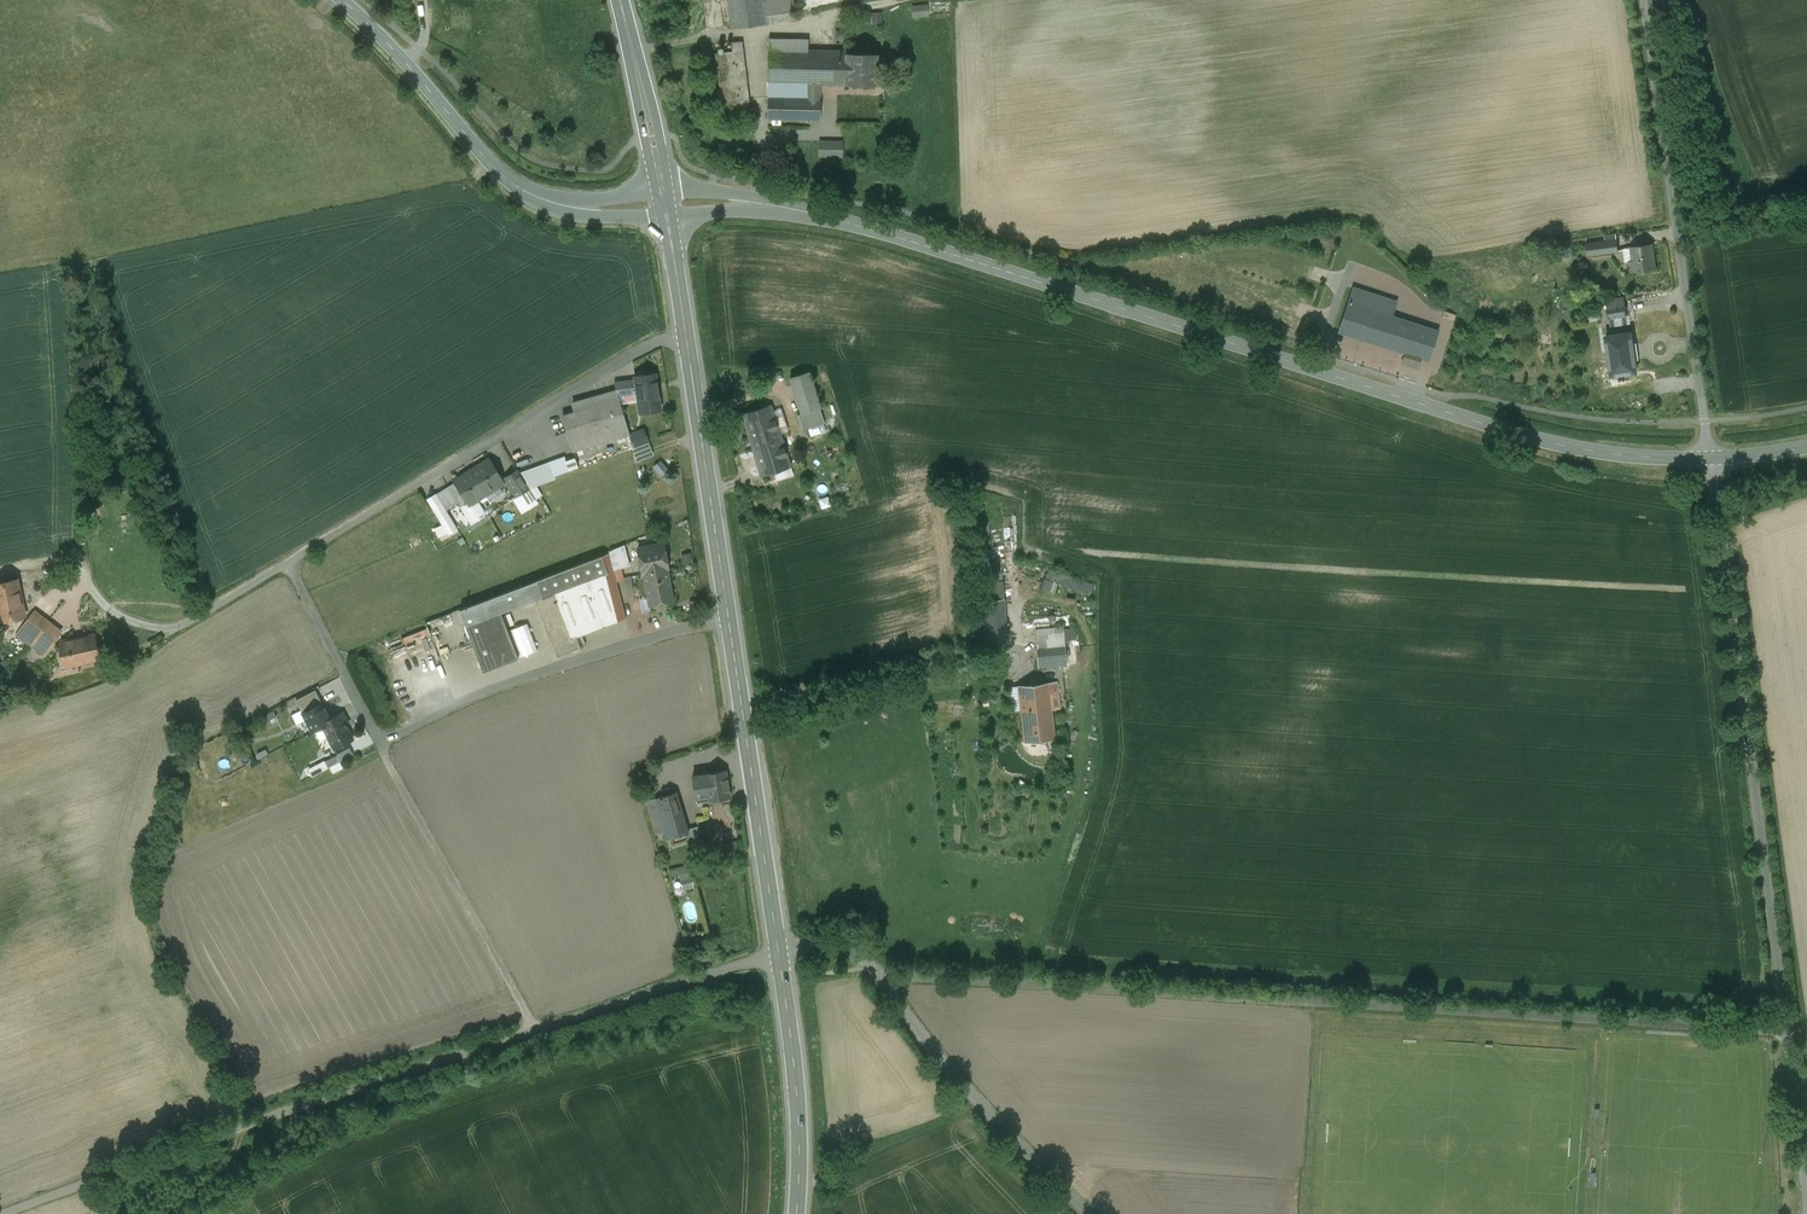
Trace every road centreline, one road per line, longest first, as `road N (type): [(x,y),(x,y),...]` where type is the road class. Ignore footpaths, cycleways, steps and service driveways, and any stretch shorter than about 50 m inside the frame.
road 1 (tertiary): [(665,202),(794,210),(1571,447),(1708,457)]
road 2 (track): [(1786,1031),(876,976)]
road 3 (unclassified): [(779,955),(251,1123),(1,1213)]
road 4 (primary): [(779,955),(665,202)]
road 5 (residential): [(1806,1184),(1708,457)]
road 6 (residential): [(1708,457),(1645,0)]
road 7 (unclassified): [(1087,1213),(975,1100),(869,968),(831,948),(779,955)]
road 8 (tertiary): [(665,202),(579,207),(526,190),(342,0)]
road 9 (primary): [(779,955),(795,1066),(795,1213)]
road 10 (primary): [(665,202),(619,0)]

